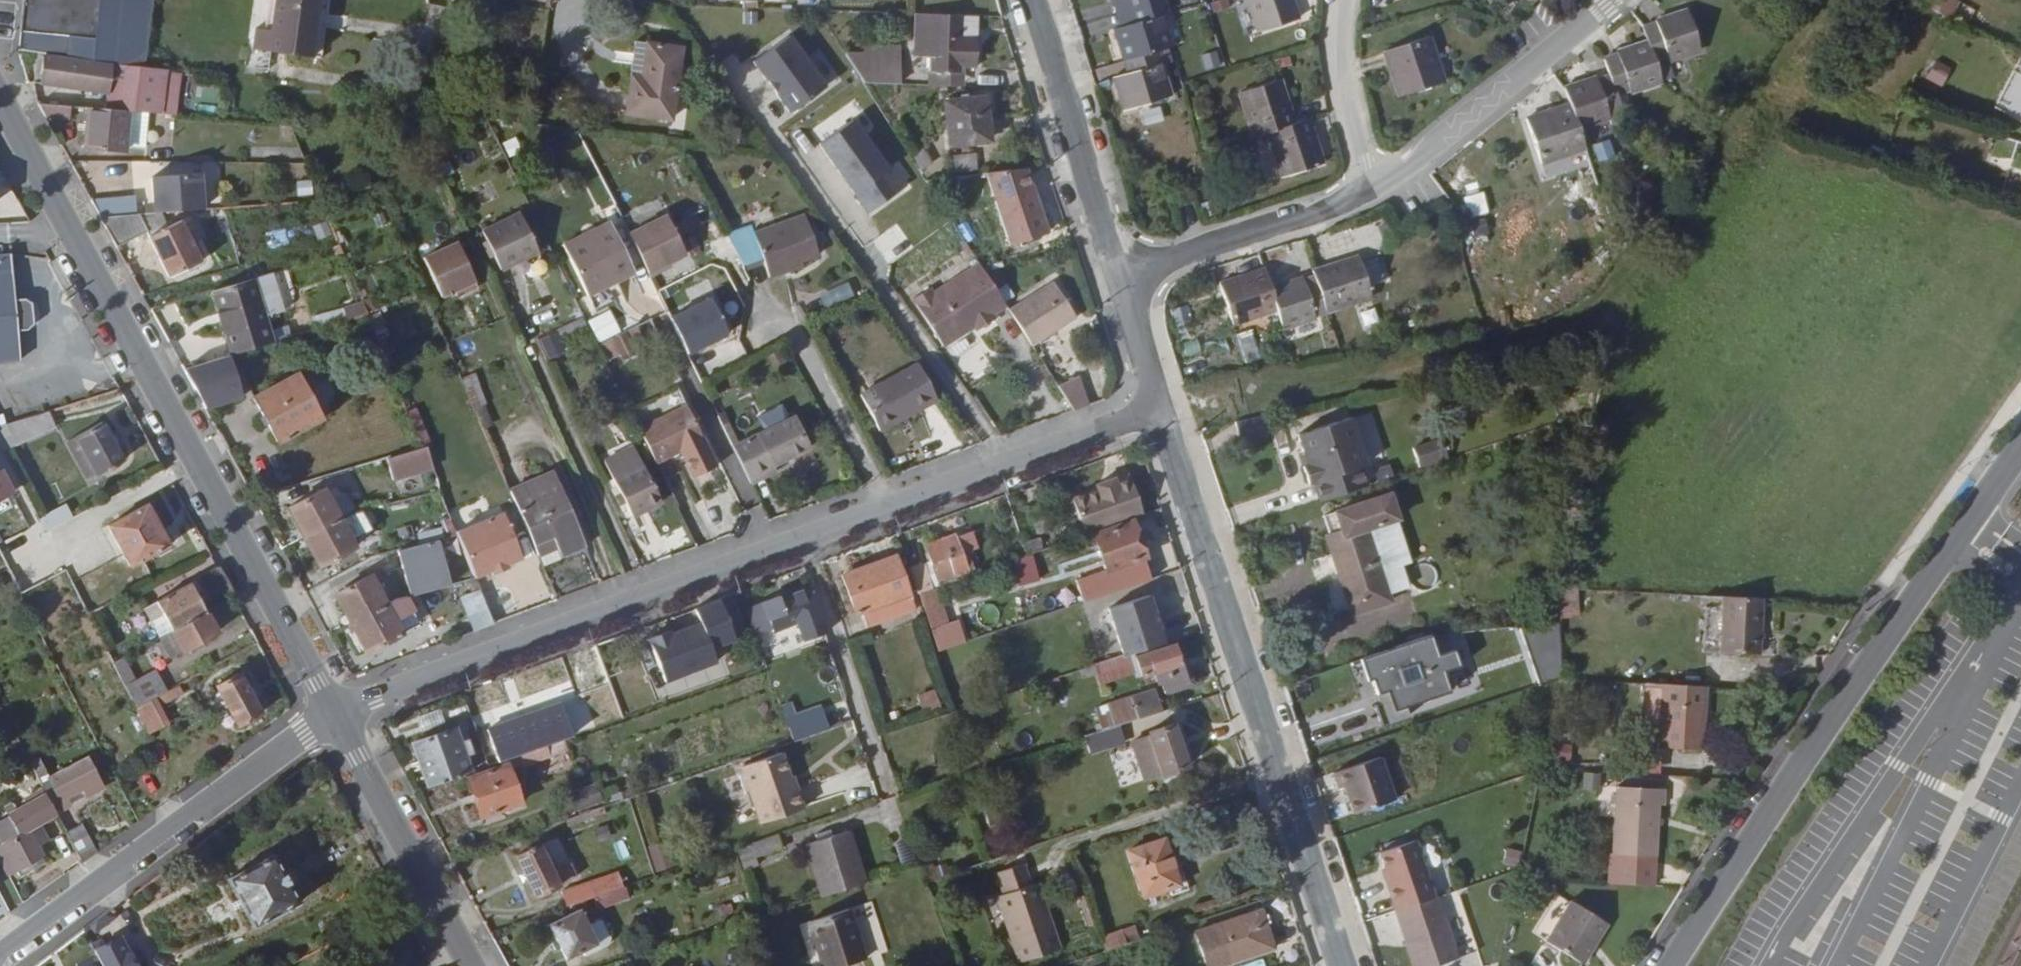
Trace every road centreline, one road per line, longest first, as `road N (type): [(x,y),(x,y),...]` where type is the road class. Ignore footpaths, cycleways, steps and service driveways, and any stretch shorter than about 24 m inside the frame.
road 1 (residential): [(1160,406),(329,712)]
road 2 (tertiary): [(329,712),(0,98)]
road 3 (tertiary): [(2020,449),(1758,824),(1674,965)]
road 4 (residential): [(1160,406),(1344,965)]
road 5 (residential): [(329,712),(0,956)]
road 6 (residential): [(1377,185),(1420,162),(1613,0)]
road 7 (tertiary): [(472,965),(329,712)]
road 8 (residential): [(1036,0),(1122,277)]
road 9 (residential): [(1122,277),(1310,217),(1377,185)]
road 10 (residential): [(1377,185),(1364,164),(1342,65),(1343,0)]
road 11 (residential): [(1122,277),(1160,406)]

